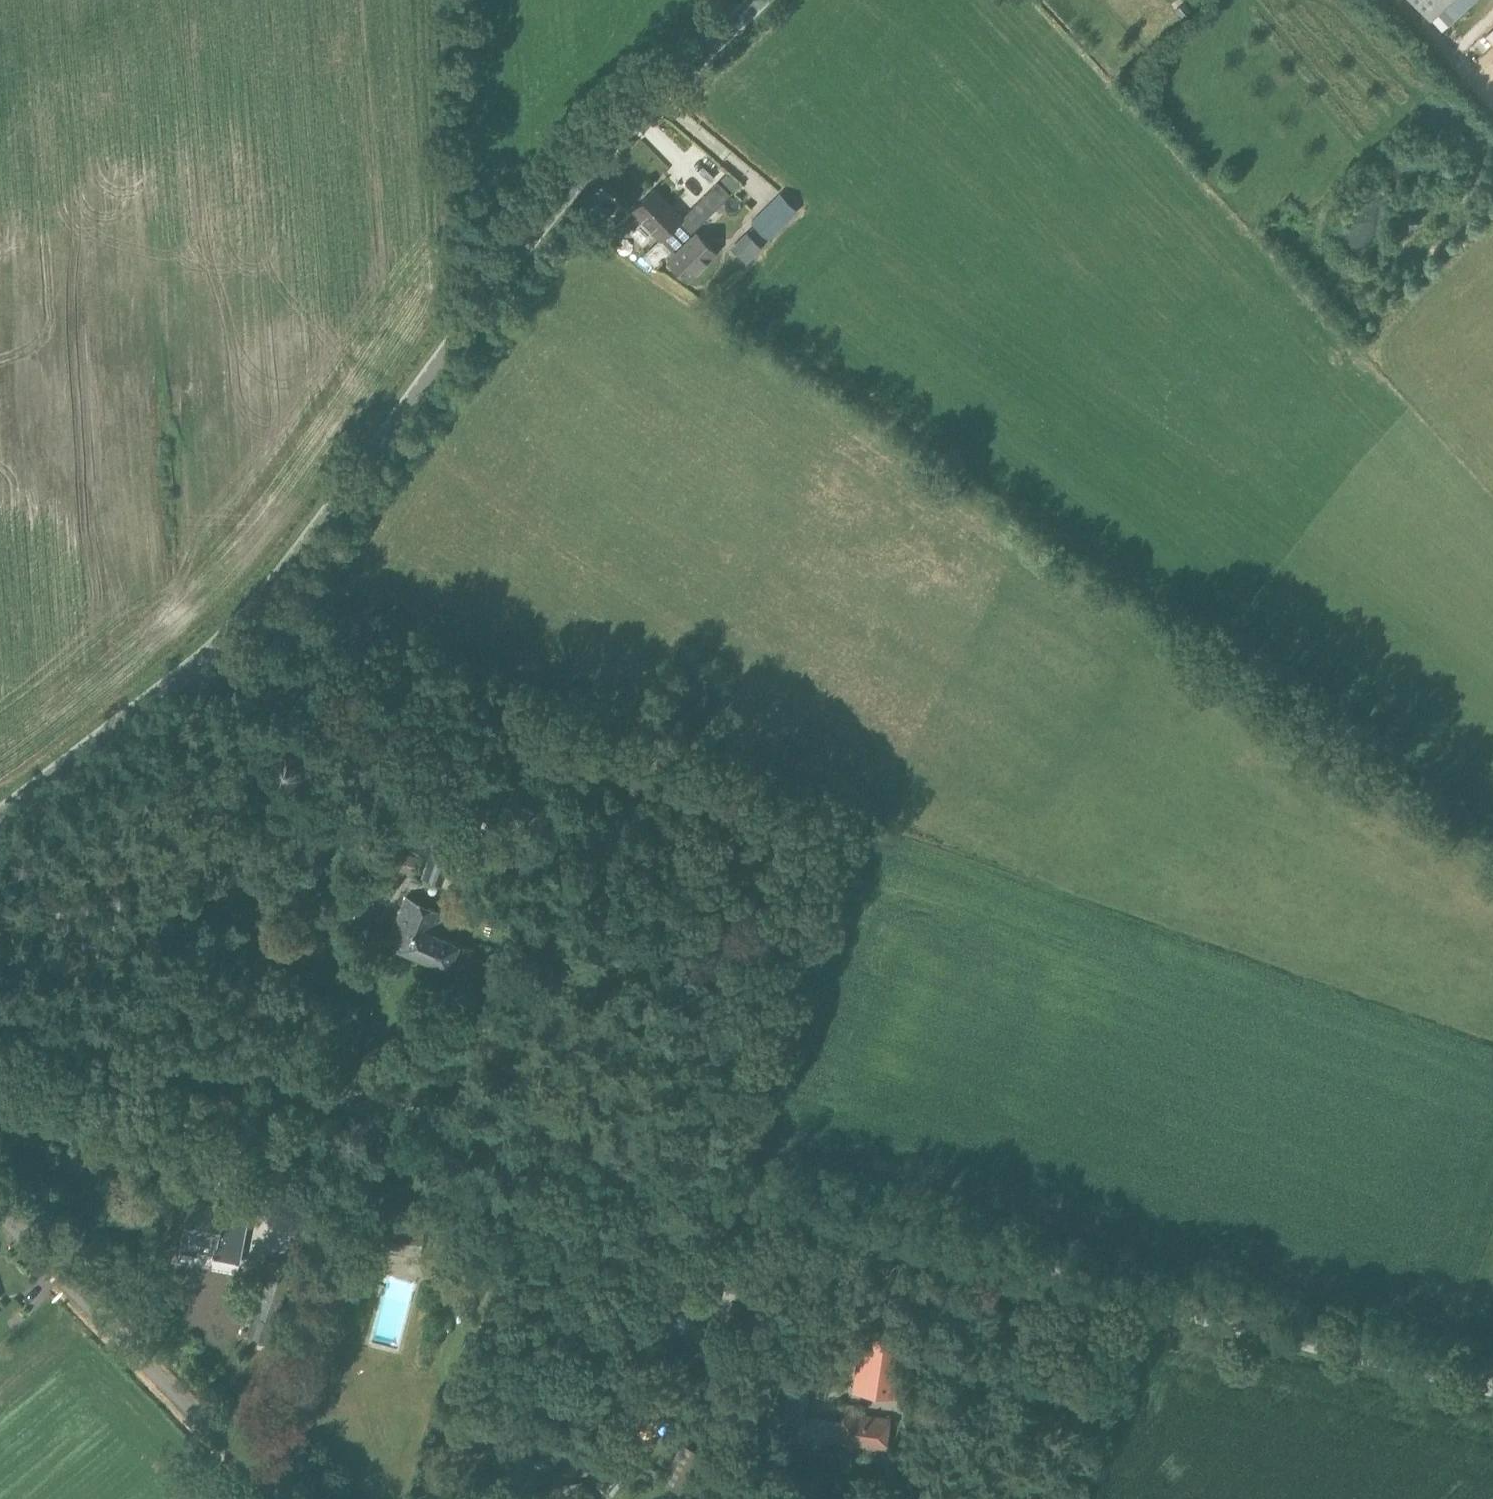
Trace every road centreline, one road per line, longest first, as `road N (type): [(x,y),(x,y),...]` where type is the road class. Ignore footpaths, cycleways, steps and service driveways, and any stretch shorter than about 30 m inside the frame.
road 1 (unclassified): [(1492,1386),(0,1018)]
road 2 (unclassified): [(0,818),(274,584),(546,211),(759,0)]
road 3 (unclassified): [(272,1498),(0,1213)]

